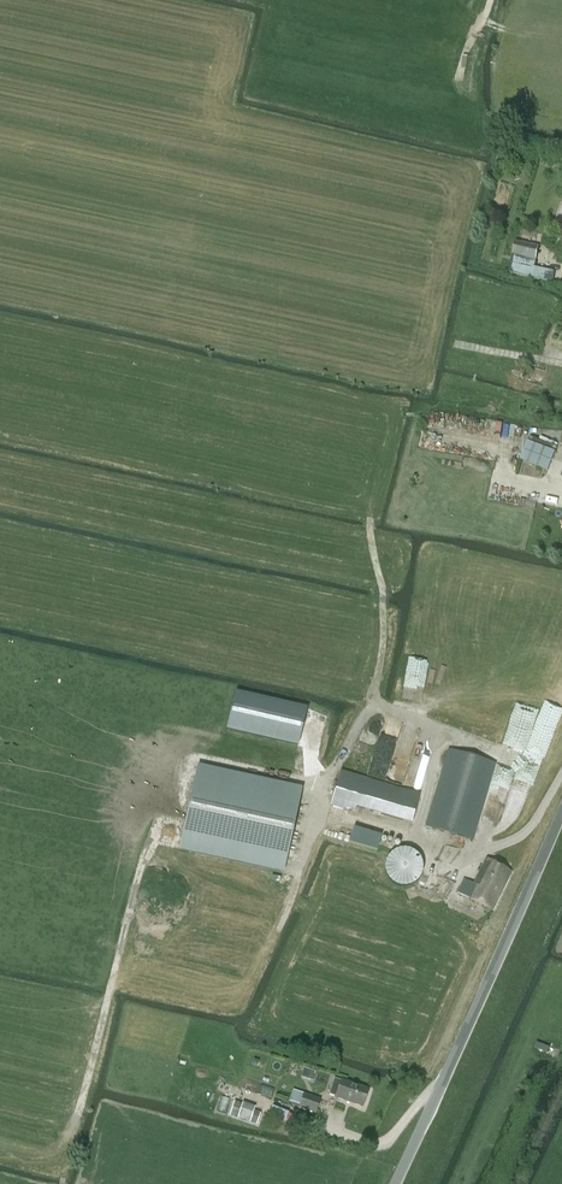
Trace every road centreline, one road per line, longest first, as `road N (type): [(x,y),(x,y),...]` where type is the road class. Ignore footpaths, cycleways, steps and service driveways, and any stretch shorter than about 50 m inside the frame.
road 1 (unclassified): [(396,1183),(561,813)]

